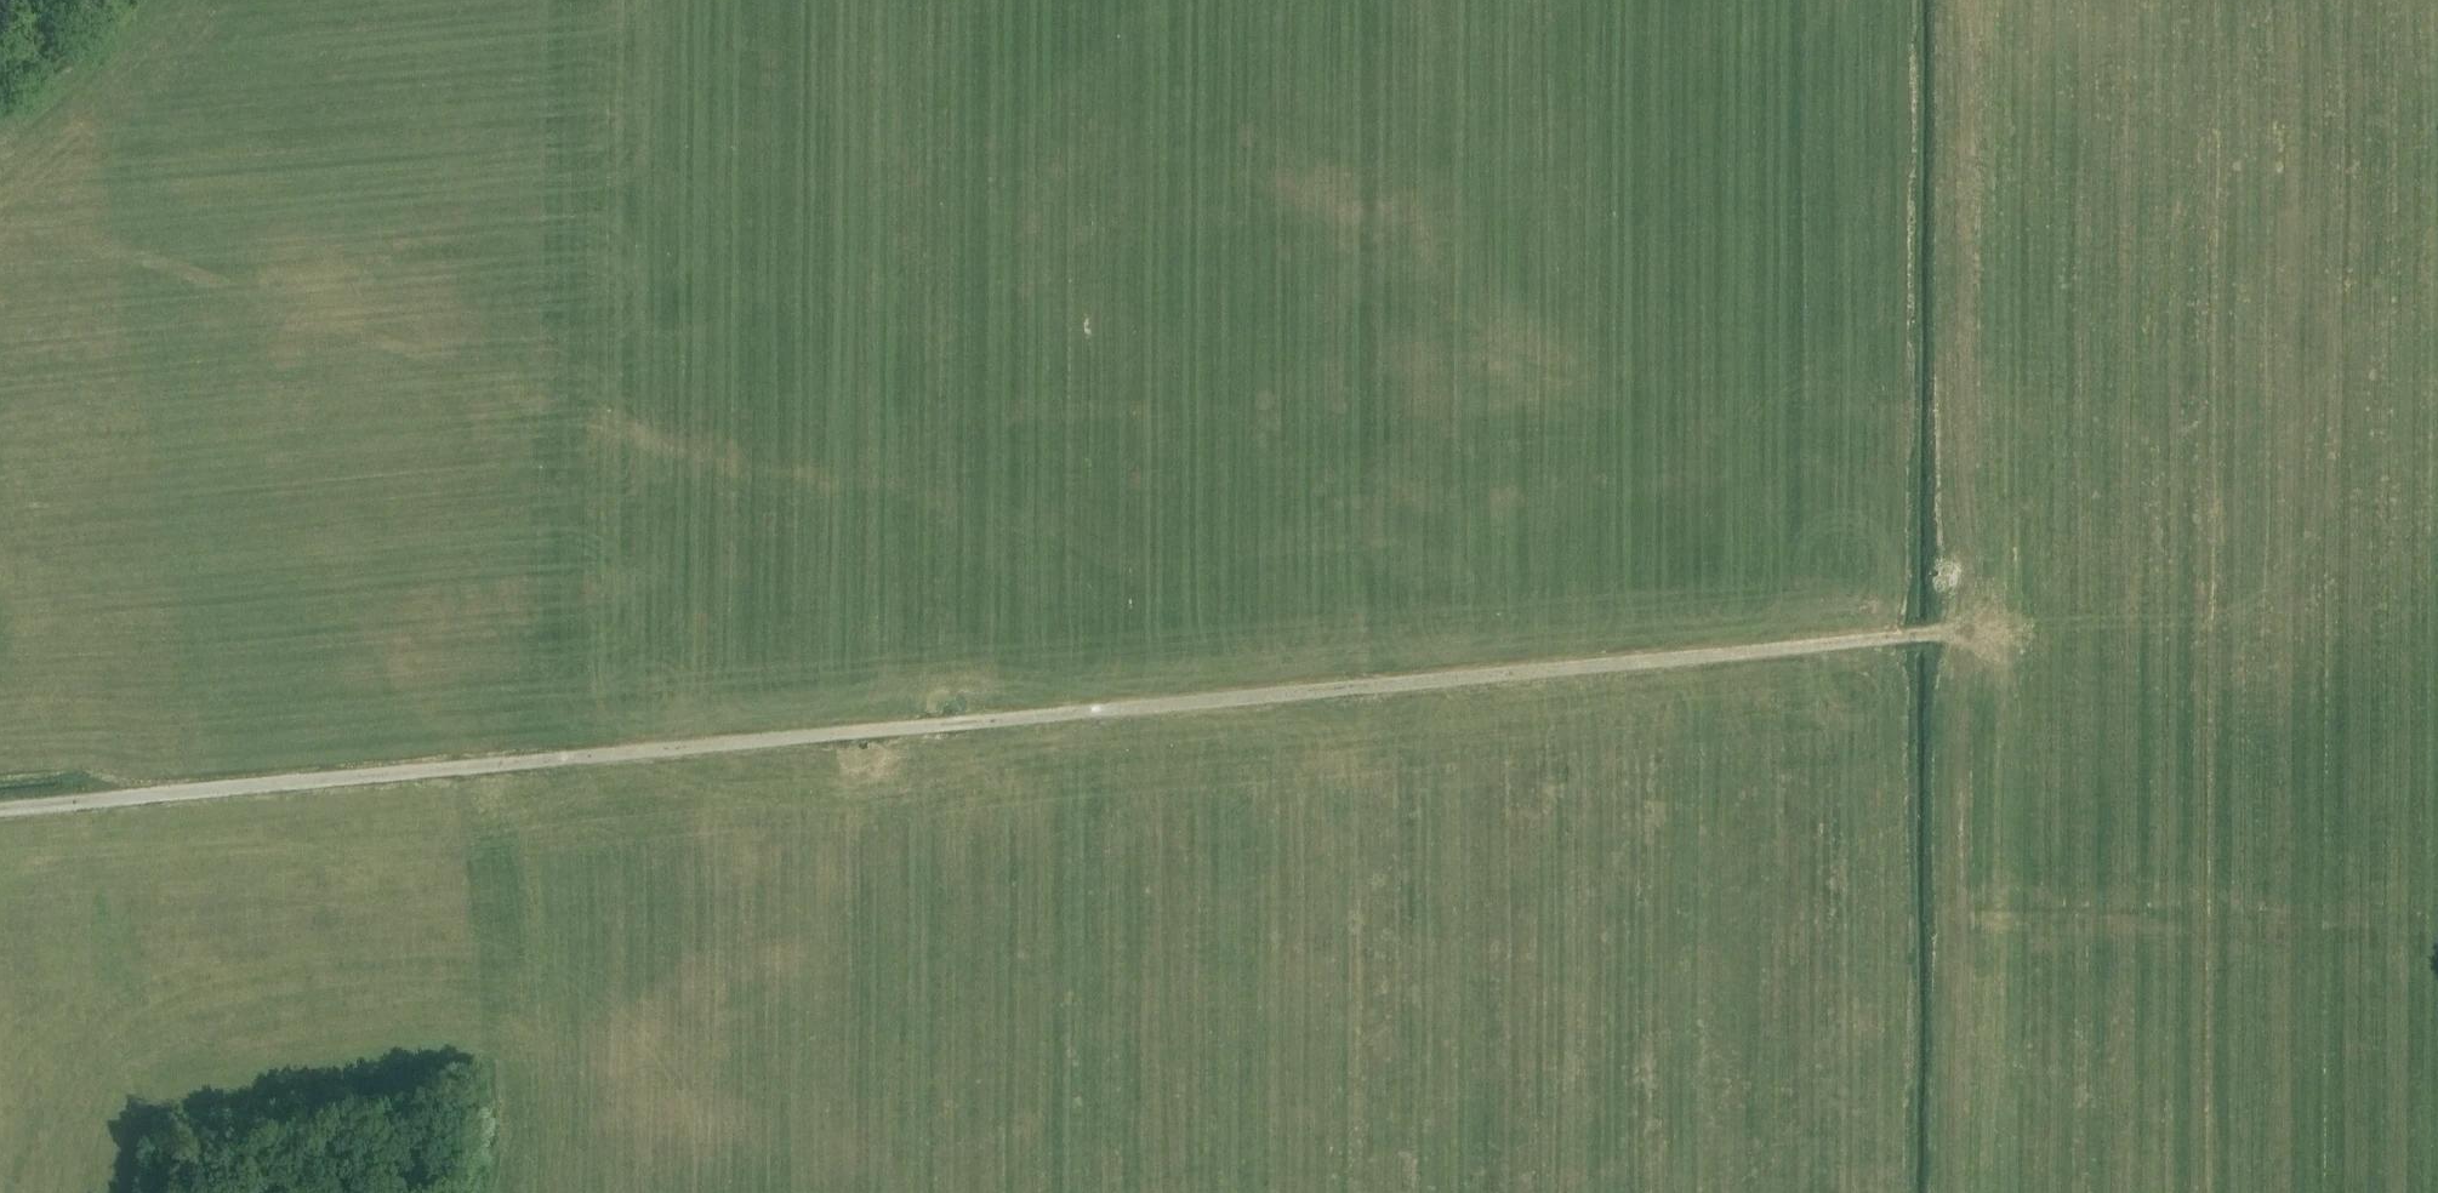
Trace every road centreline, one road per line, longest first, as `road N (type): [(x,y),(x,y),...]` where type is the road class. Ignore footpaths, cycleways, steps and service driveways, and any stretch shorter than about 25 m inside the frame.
road 1 (track): [(0,809),(1942,631)]

